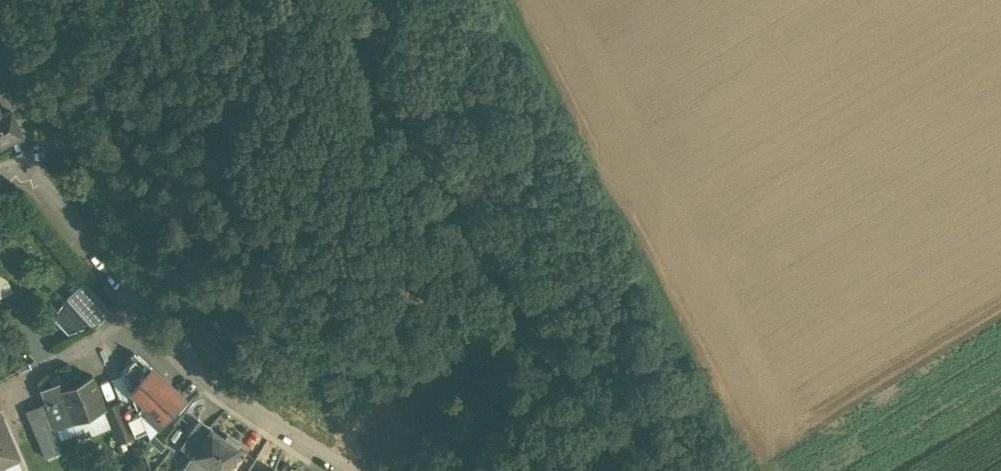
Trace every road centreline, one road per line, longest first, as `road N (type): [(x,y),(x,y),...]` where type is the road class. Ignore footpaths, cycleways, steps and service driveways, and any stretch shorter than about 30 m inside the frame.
road 1 (track): [(506,0),(758,470)]
road 2 (residential): [(0,173),(26,161),(134,310),(347,470)]

